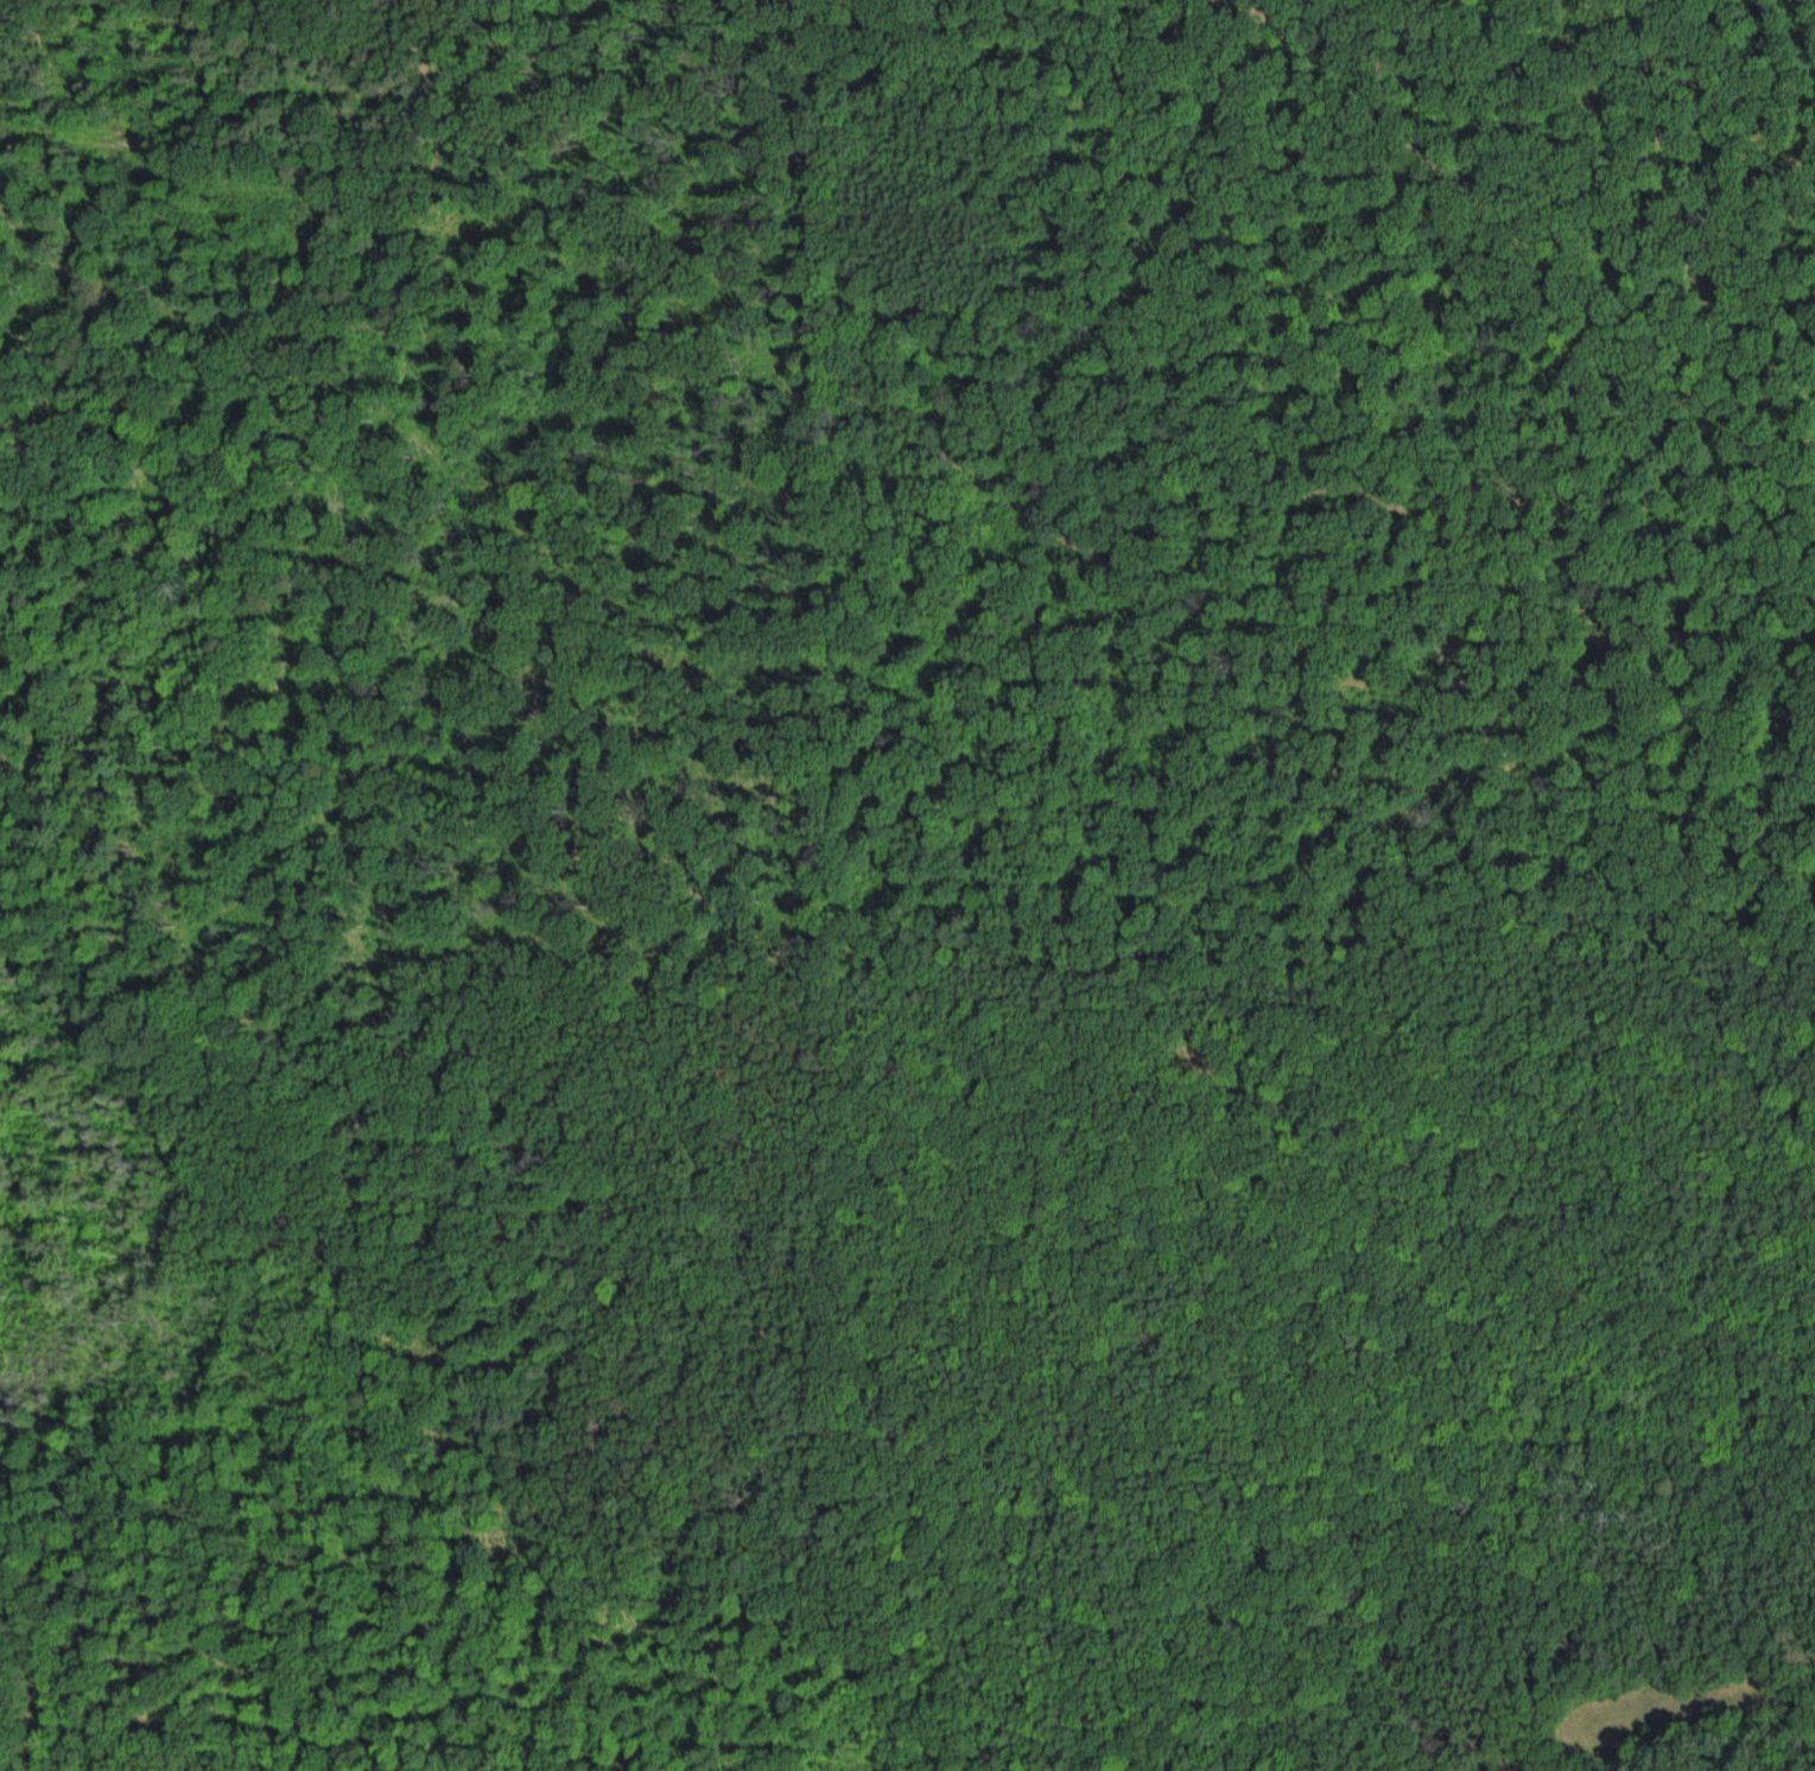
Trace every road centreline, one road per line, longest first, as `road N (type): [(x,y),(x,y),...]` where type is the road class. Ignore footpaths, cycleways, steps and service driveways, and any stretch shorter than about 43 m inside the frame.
road 1 (residential): [(1580,1770),(1664,1750),(1756,1689),(1814,1632)]

